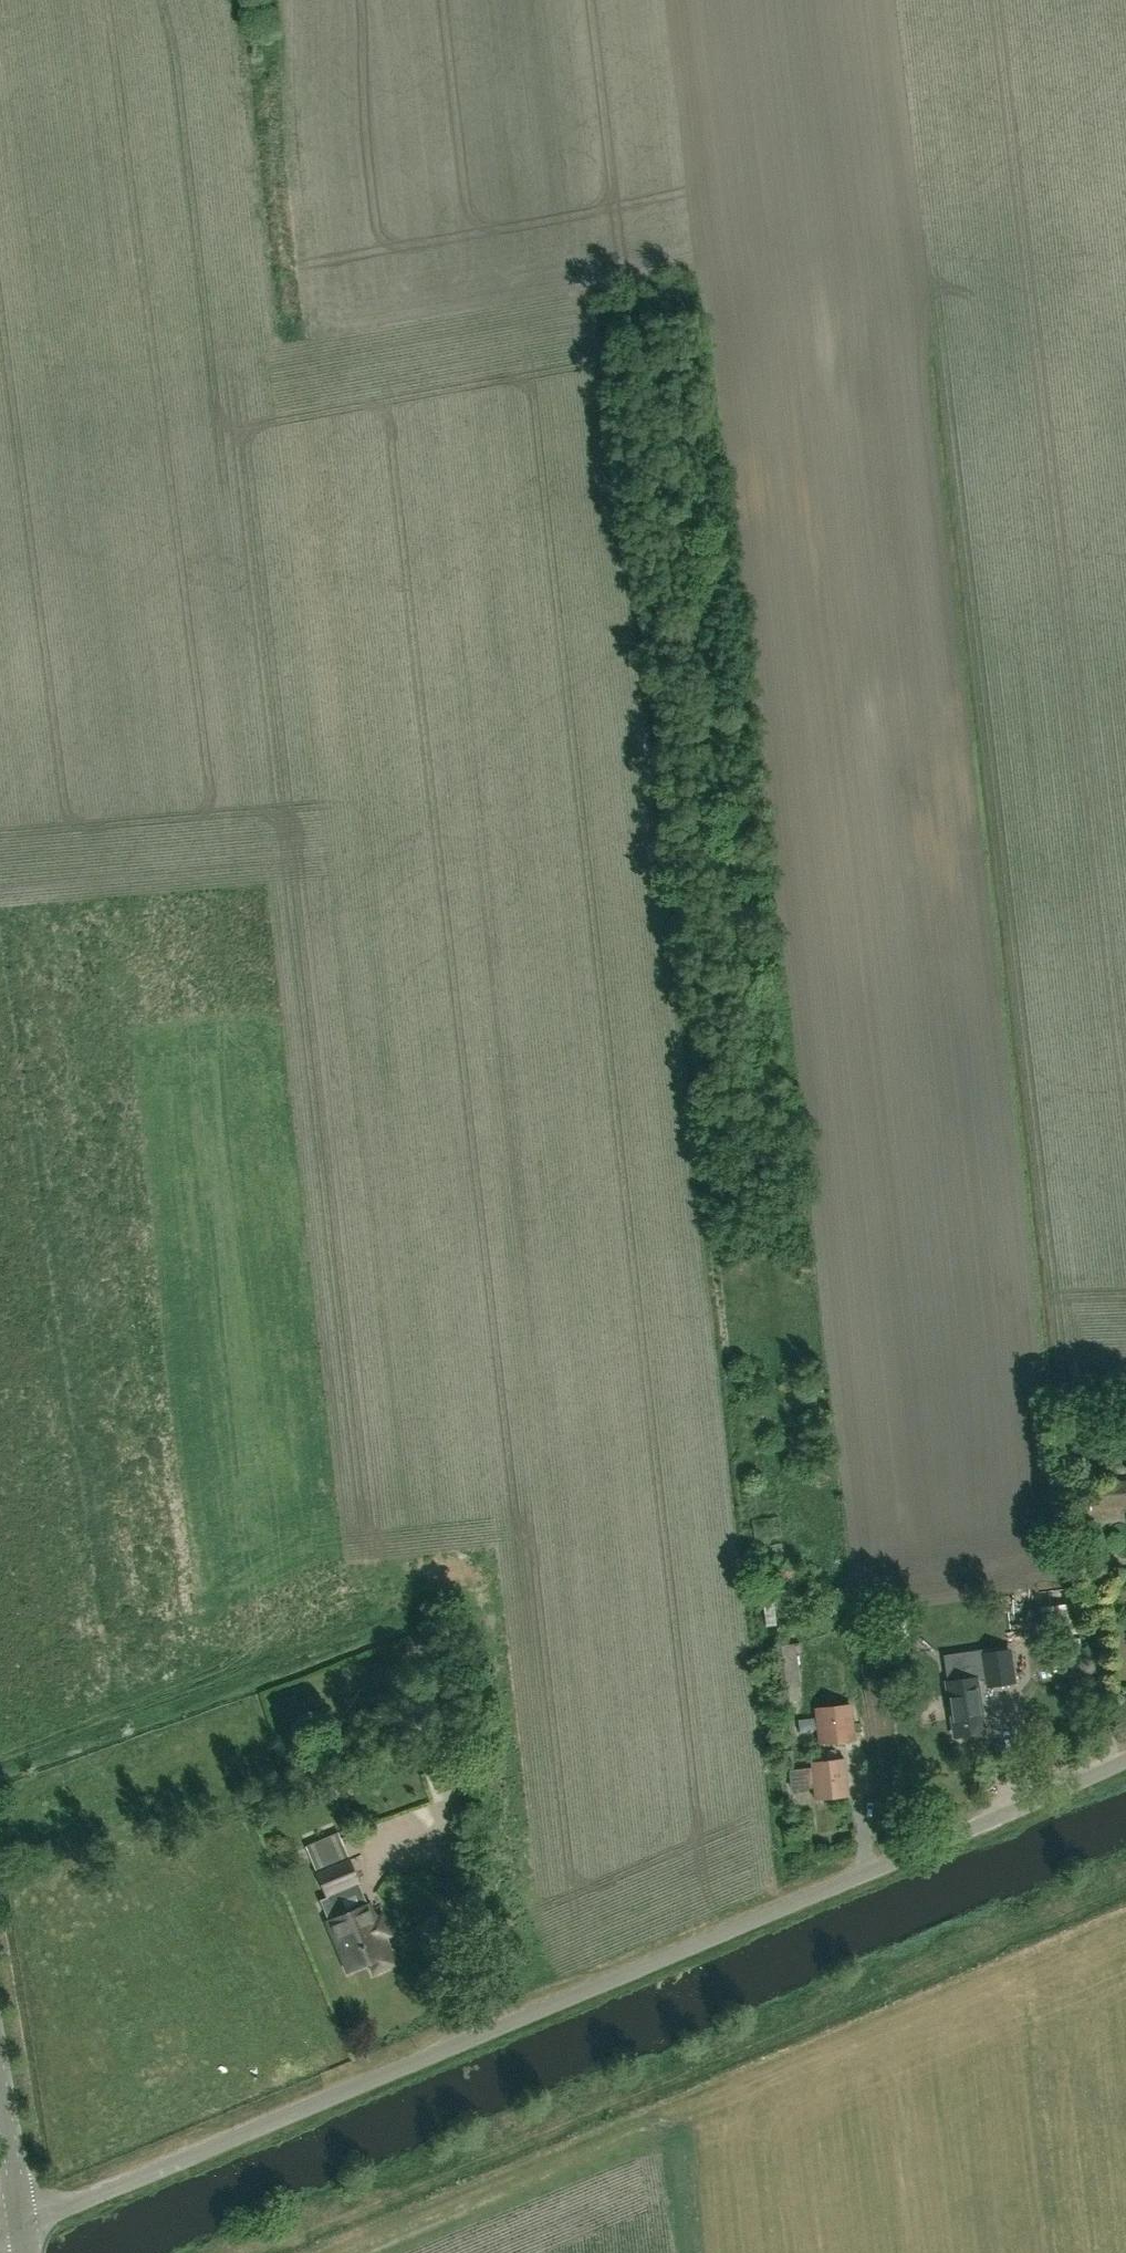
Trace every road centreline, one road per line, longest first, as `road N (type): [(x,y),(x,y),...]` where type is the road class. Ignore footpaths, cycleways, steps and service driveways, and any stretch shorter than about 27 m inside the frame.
road 1 (unclassified): [(24,2226),(1125,1759)]
road 2 (unclassified): [(24,2226),(0,2071)]

